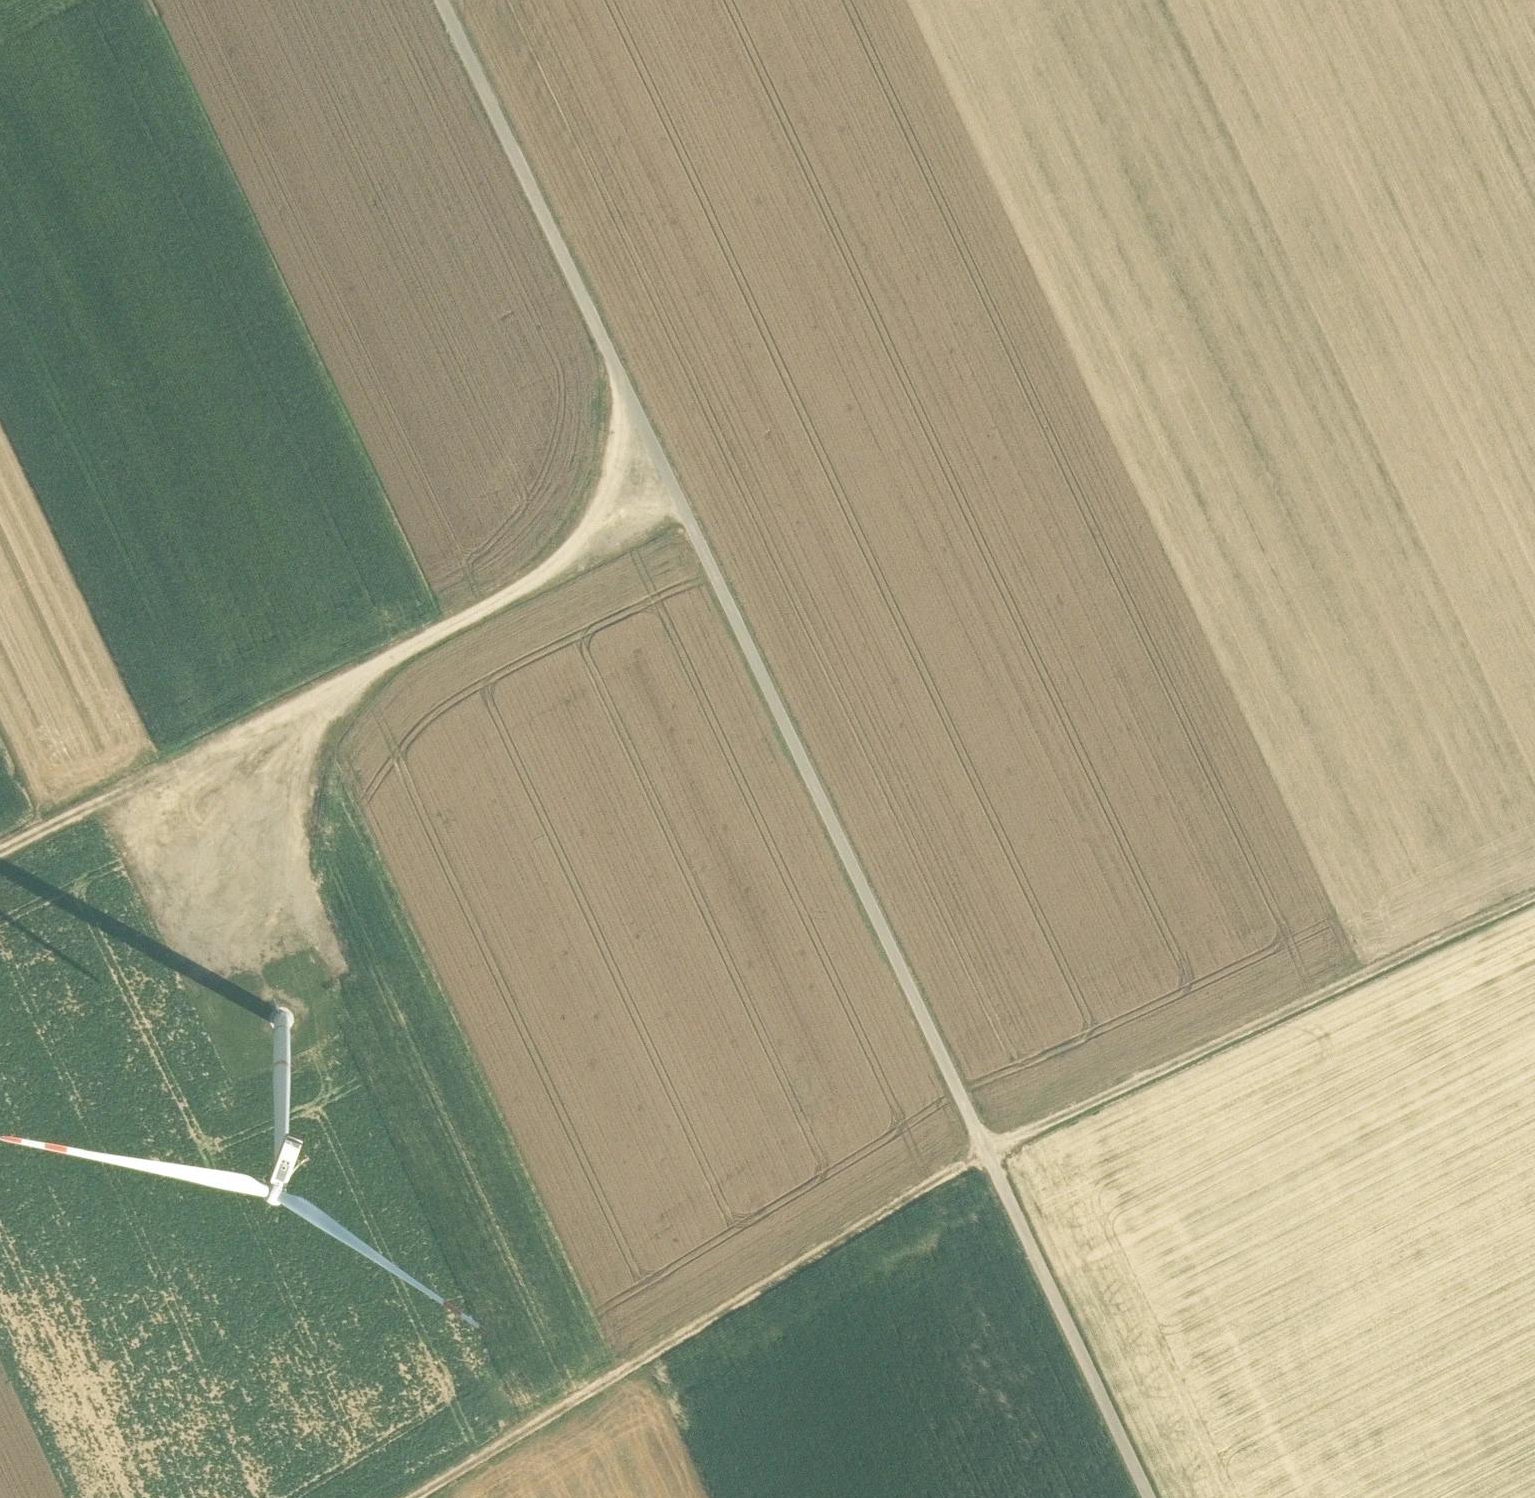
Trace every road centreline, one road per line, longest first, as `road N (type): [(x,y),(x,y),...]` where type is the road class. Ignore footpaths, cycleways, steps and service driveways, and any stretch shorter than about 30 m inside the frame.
road 1 (track): [(1534,894),(987,1152),(417,1497)]
road 2 (track): [(0,850),(680,505)]

